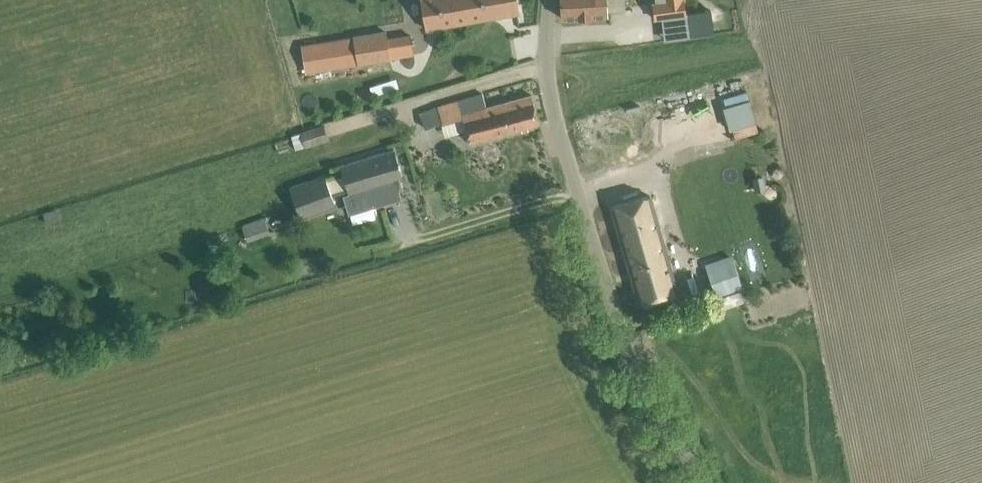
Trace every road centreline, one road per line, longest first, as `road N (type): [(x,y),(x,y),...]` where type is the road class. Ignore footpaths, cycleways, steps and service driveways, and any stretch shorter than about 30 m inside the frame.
road 1 (unclassified): [(688,482),(648,422),(612,337),(554,137),(543,79),(545,0)]

